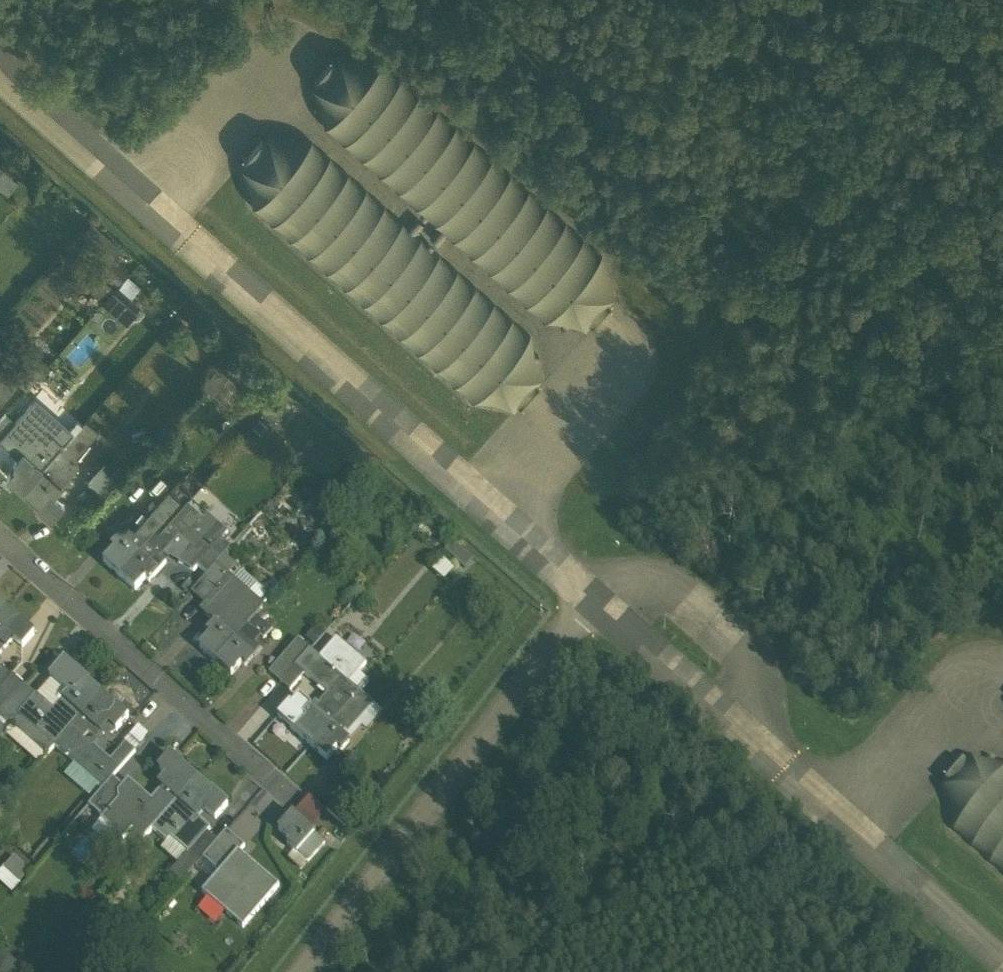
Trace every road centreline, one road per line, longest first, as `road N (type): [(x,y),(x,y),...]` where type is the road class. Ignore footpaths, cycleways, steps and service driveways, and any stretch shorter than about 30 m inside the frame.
road 1 (residential): [(0,538),(286,792)]

